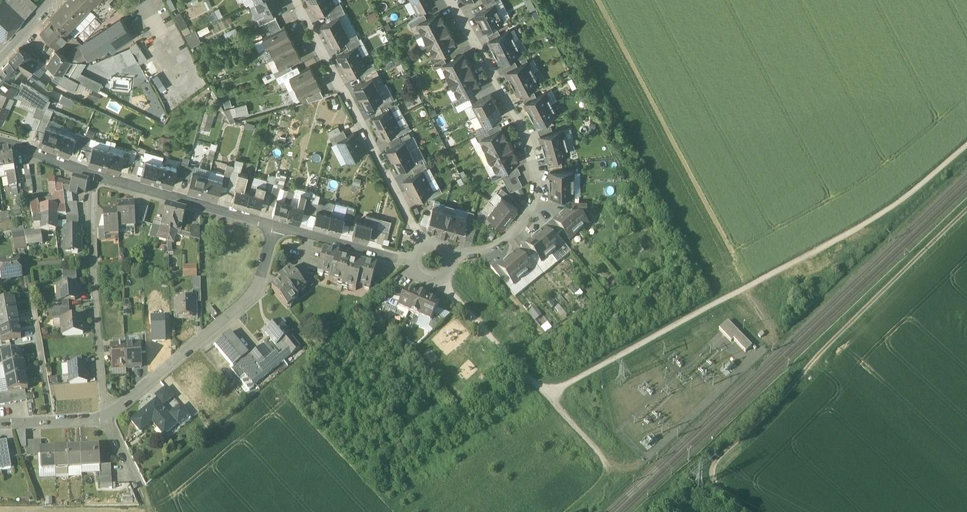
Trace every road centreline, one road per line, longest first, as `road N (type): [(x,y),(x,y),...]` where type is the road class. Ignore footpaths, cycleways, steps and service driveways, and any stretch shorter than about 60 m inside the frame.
road 1 (track): [(546,396),(889,210),(966,145)]
road 2 (track): [(744,511),(713,480),(721,456),(966,211)]
road 3 (residential): [(453,258),(517,230),(537,182),(519,119),(453,0)]
road 4 (residential): [(296,0),(423,244)]
road 5 (residential): [(105,421),(258,290),(277,227)]
road 6 (residential): [(94,174),(105,421)]
road 7 (residential): [(94,174),(277,227)]
road 8 (residential): [(277,227),(413,261)]

